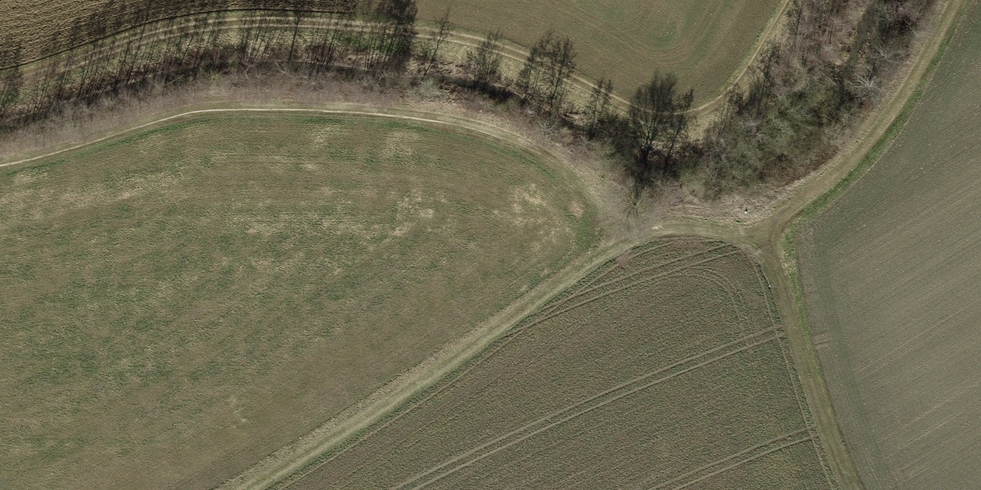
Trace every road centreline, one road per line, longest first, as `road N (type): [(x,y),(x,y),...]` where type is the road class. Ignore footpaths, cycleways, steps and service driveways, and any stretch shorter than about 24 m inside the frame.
road 1 (track): [(955,0),(920,70),(860,153),(761,237),(653,228),(615,245),(419,382),(238,489)]
road 2 (track): [(0,92),(237,29),(442,42),(545,70),(644,117),(694,119),(744,89),(798,0)]
road 3 (track): [(594,192),(549,154),(434,112),(230,112),(0,156)]
road 4 (track): [(761,237),(845,489)]

